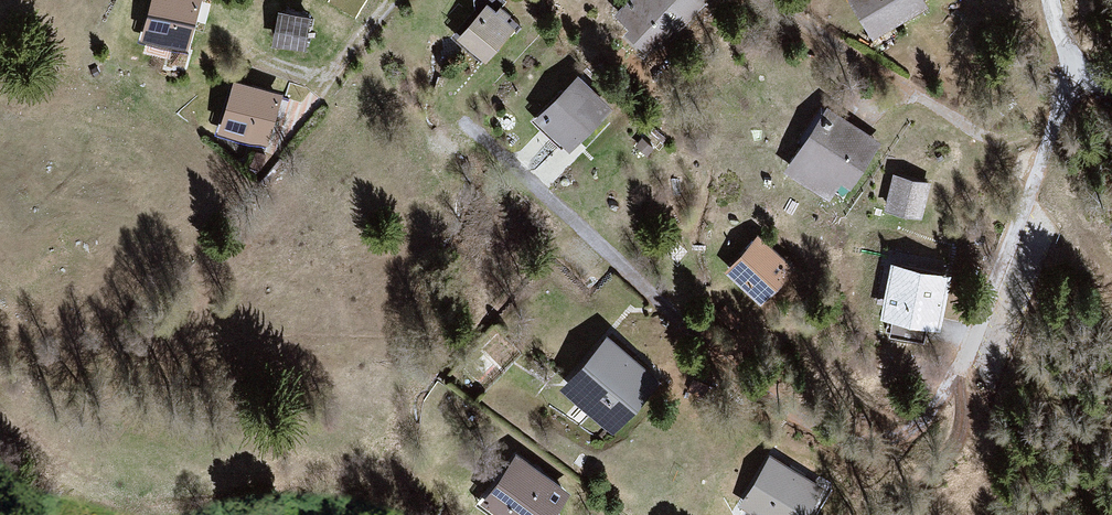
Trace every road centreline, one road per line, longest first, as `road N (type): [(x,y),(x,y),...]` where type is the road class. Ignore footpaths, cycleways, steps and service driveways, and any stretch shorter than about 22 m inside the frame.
road 1 (residential): [(1111,94),(1075,84),(1050,0)]

